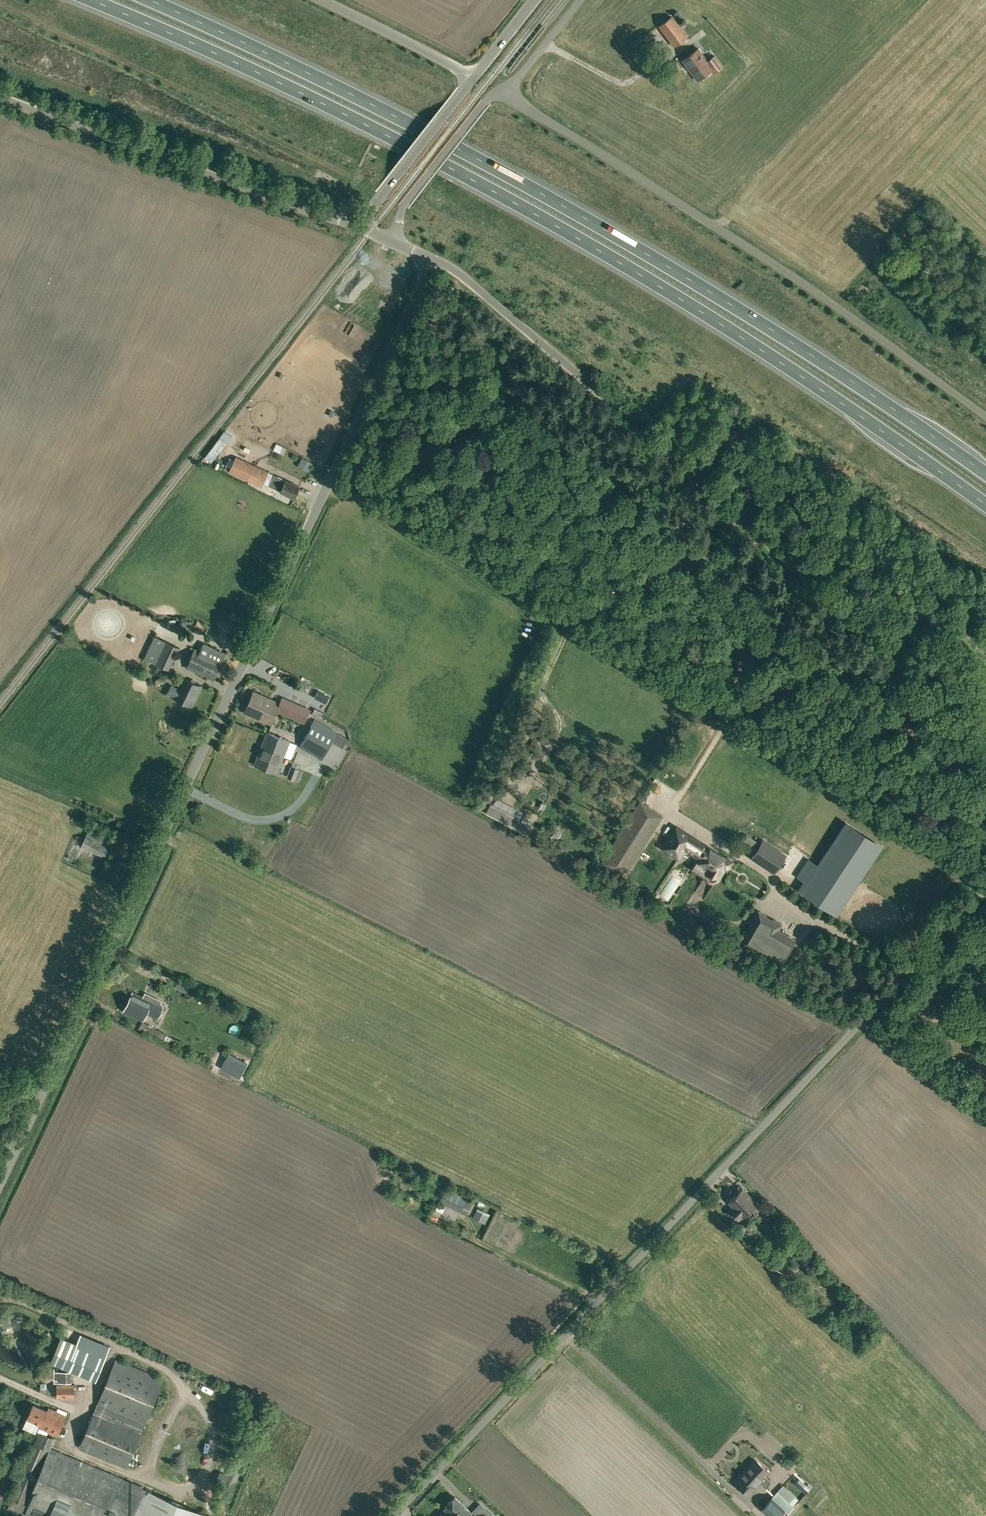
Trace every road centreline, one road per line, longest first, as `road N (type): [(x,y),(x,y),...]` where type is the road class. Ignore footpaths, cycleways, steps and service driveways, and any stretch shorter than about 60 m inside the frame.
road 1 (trunk): [(89,0),(294,89),(490,187),(741,335),(985,505)]
road 2 (unclassified): [(0,1186),(433,263)]
road 3 (trunk): [(985,474),(628,241),(390,111),(149,0)]
road 4 (unclassified): [(395,1515),(985,893)]
road 5 (unclassified): [(985,732),(433,263)]
road 6 (unclassified): [(506,91),(784,271),(985,417)]
road 7 (unclassified): [(358,225),(0,98)]
road 8 (unclassified): [(391,239),(404,205),(459,134),(485,101),(506,91)]
road 9 (unclassified): [(358,225),(472,78)]
road 10 (unclassified): [(472,78),(323,0)]

